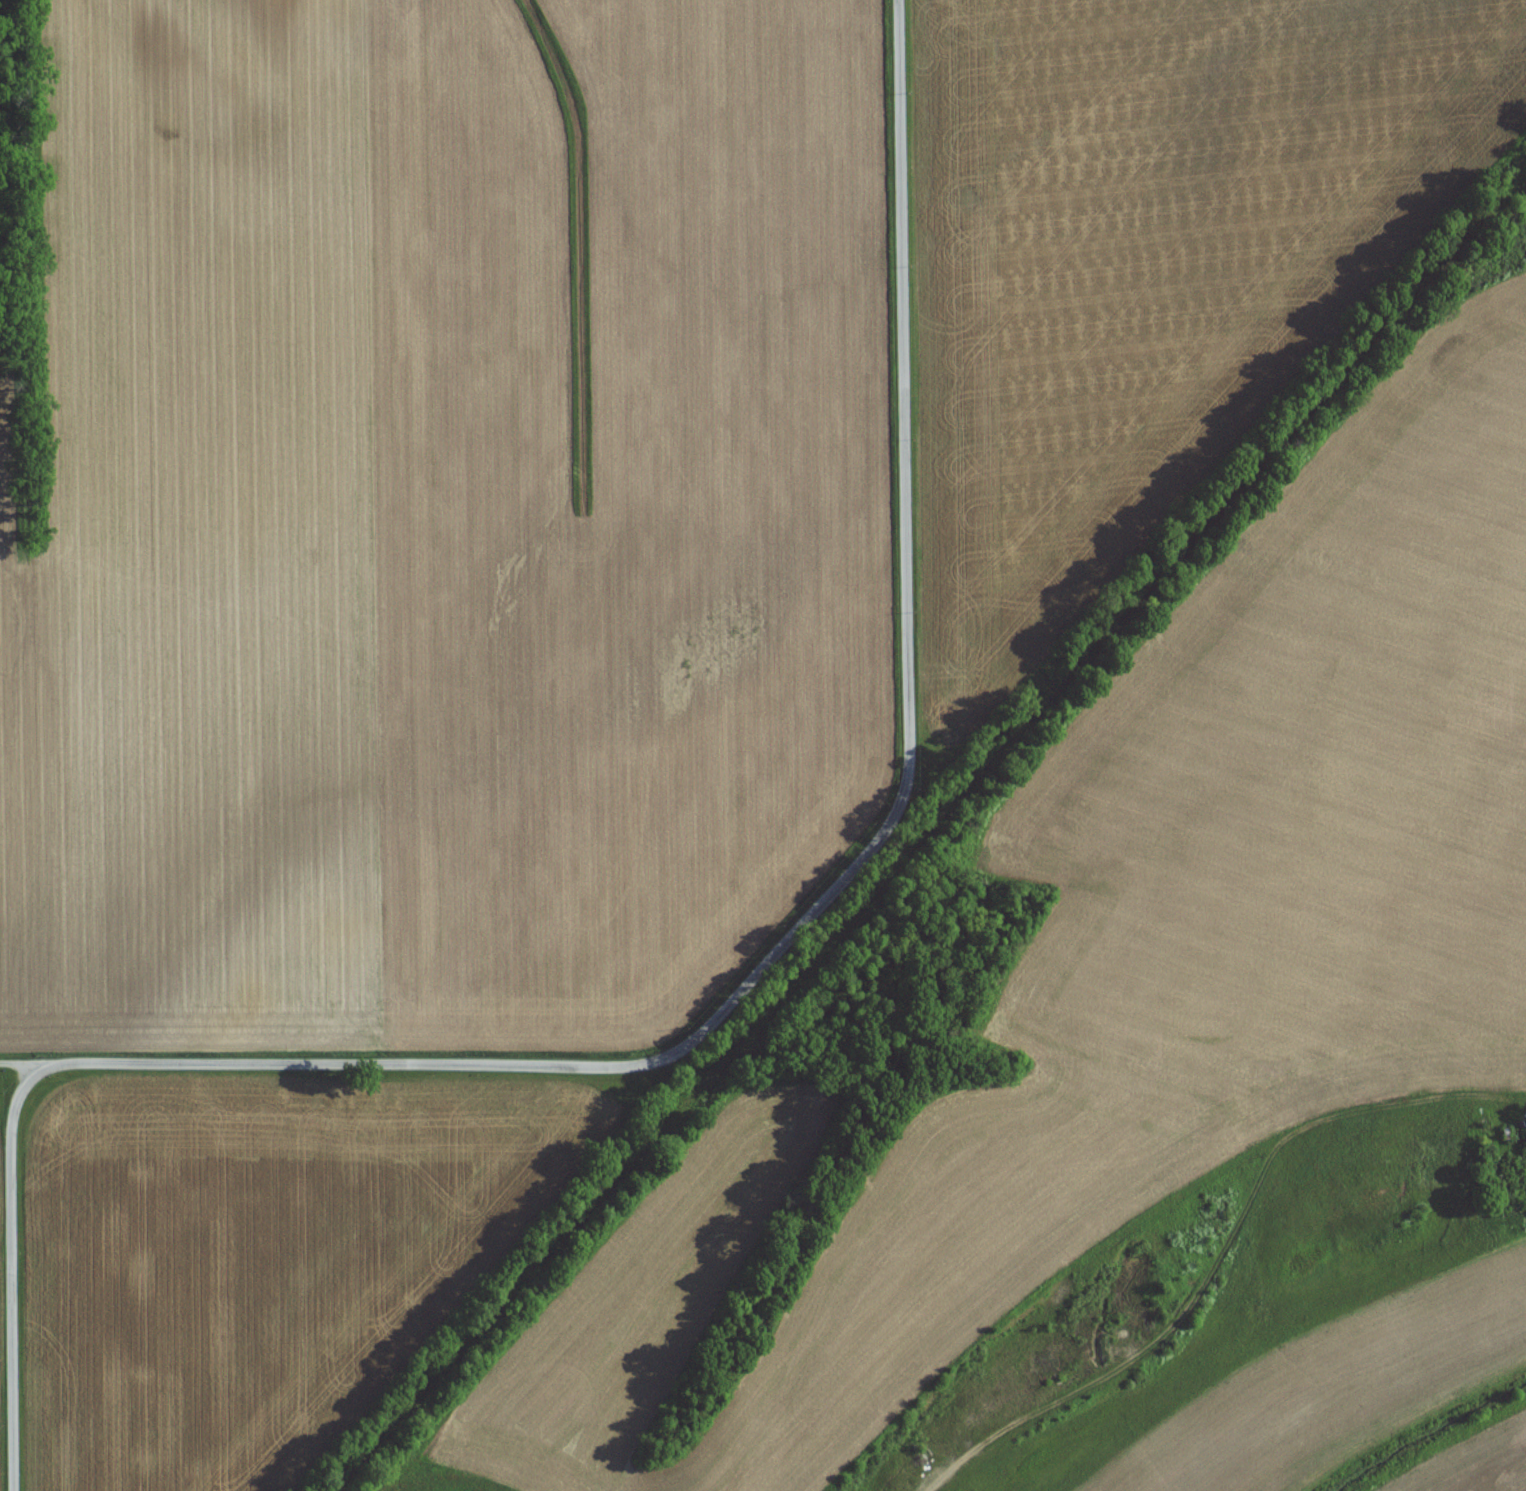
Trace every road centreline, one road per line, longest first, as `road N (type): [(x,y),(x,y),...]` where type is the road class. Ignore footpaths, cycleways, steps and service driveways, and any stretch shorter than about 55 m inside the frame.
road 1 (residential): [(25,1088),(46,1069),(79,1064),(597,1067),(663,1058),(712,1021),(870,850),(899,806),(908,748),(895,0)]
road 2 (residential): [(12,1490),(10,1133),(25,1088)]

